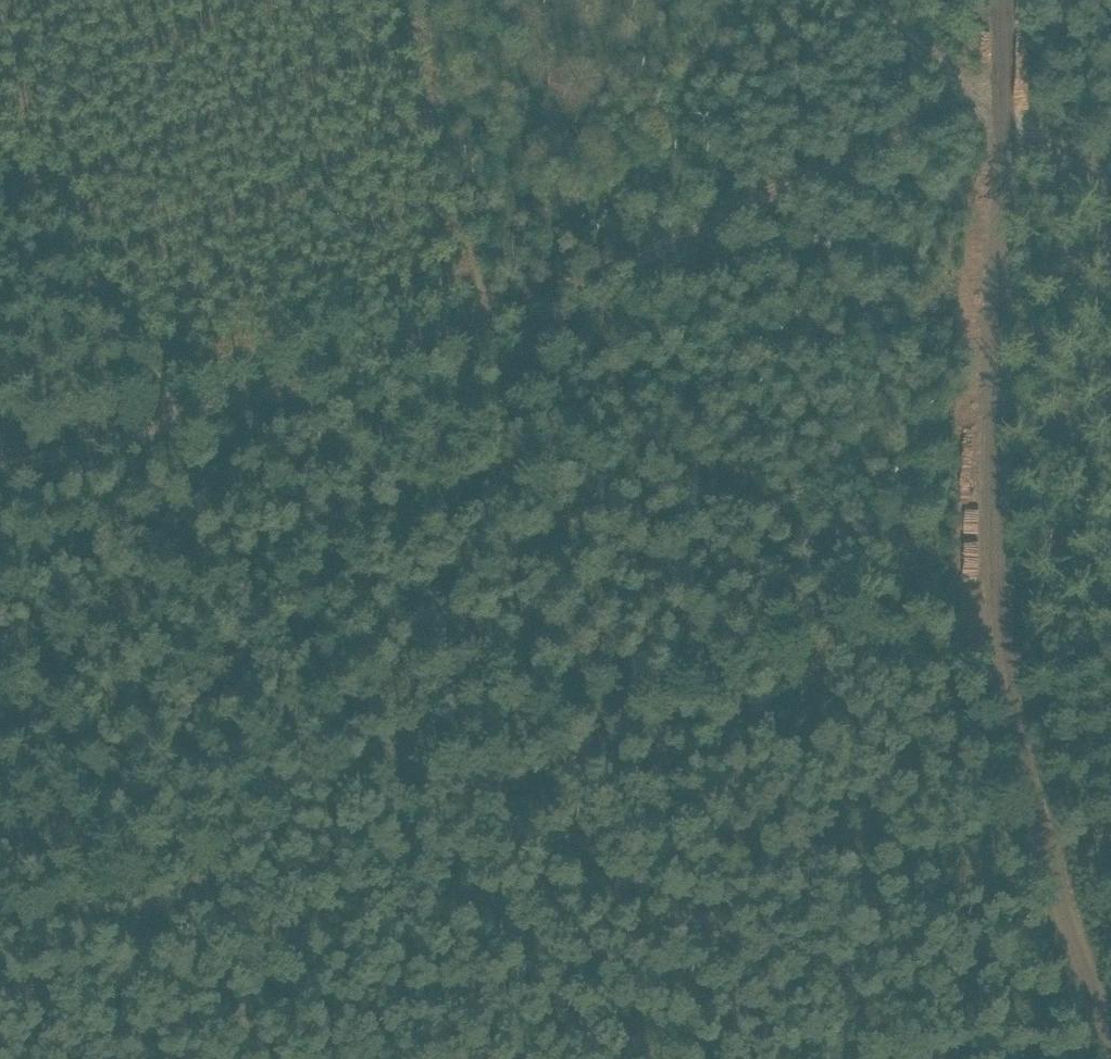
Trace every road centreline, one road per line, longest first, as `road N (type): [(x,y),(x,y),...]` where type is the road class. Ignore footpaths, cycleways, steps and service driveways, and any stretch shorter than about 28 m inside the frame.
road 1 (track): [(0,457),(183,415),(606,274),(831,172),(1002,111)]
road 2 (track): [(1000,628),(256,881),(0,957)]
road 3 (track): [(1002,111),(994,431),(1000,628)]
road 4 (track): [(1000,628),(1006,690),(1078,956),(1110,1023)]
road 5 (track): [(183,415),(0,161)]
road 6 (track): [(1110,176),(1002,111)]

